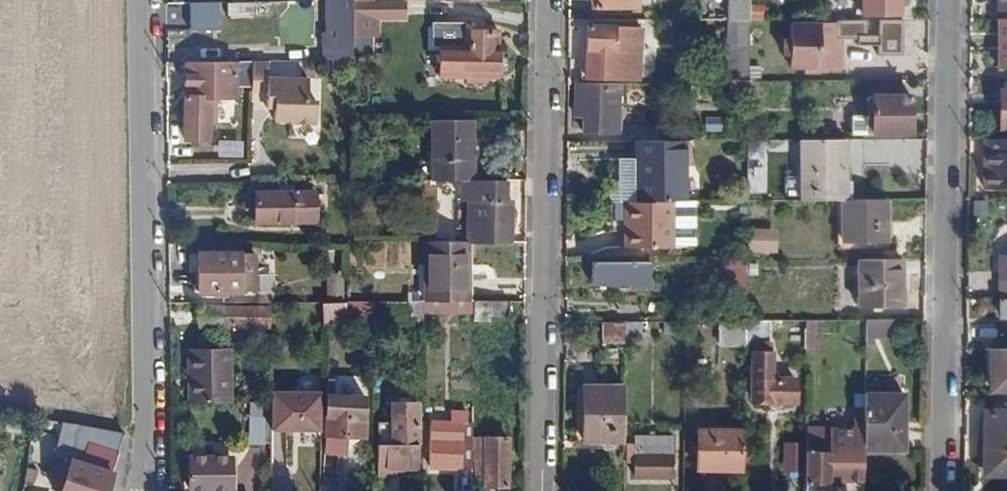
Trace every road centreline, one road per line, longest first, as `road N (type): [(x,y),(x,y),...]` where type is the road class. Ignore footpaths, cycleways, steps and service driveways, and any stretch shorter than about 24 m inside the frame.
road 1 (residential): [(544,490),(551,0)]
road 2 (residential): [(950,0),(945,490)]
road 3 (tertiary): [(143,0),(146,490)]

